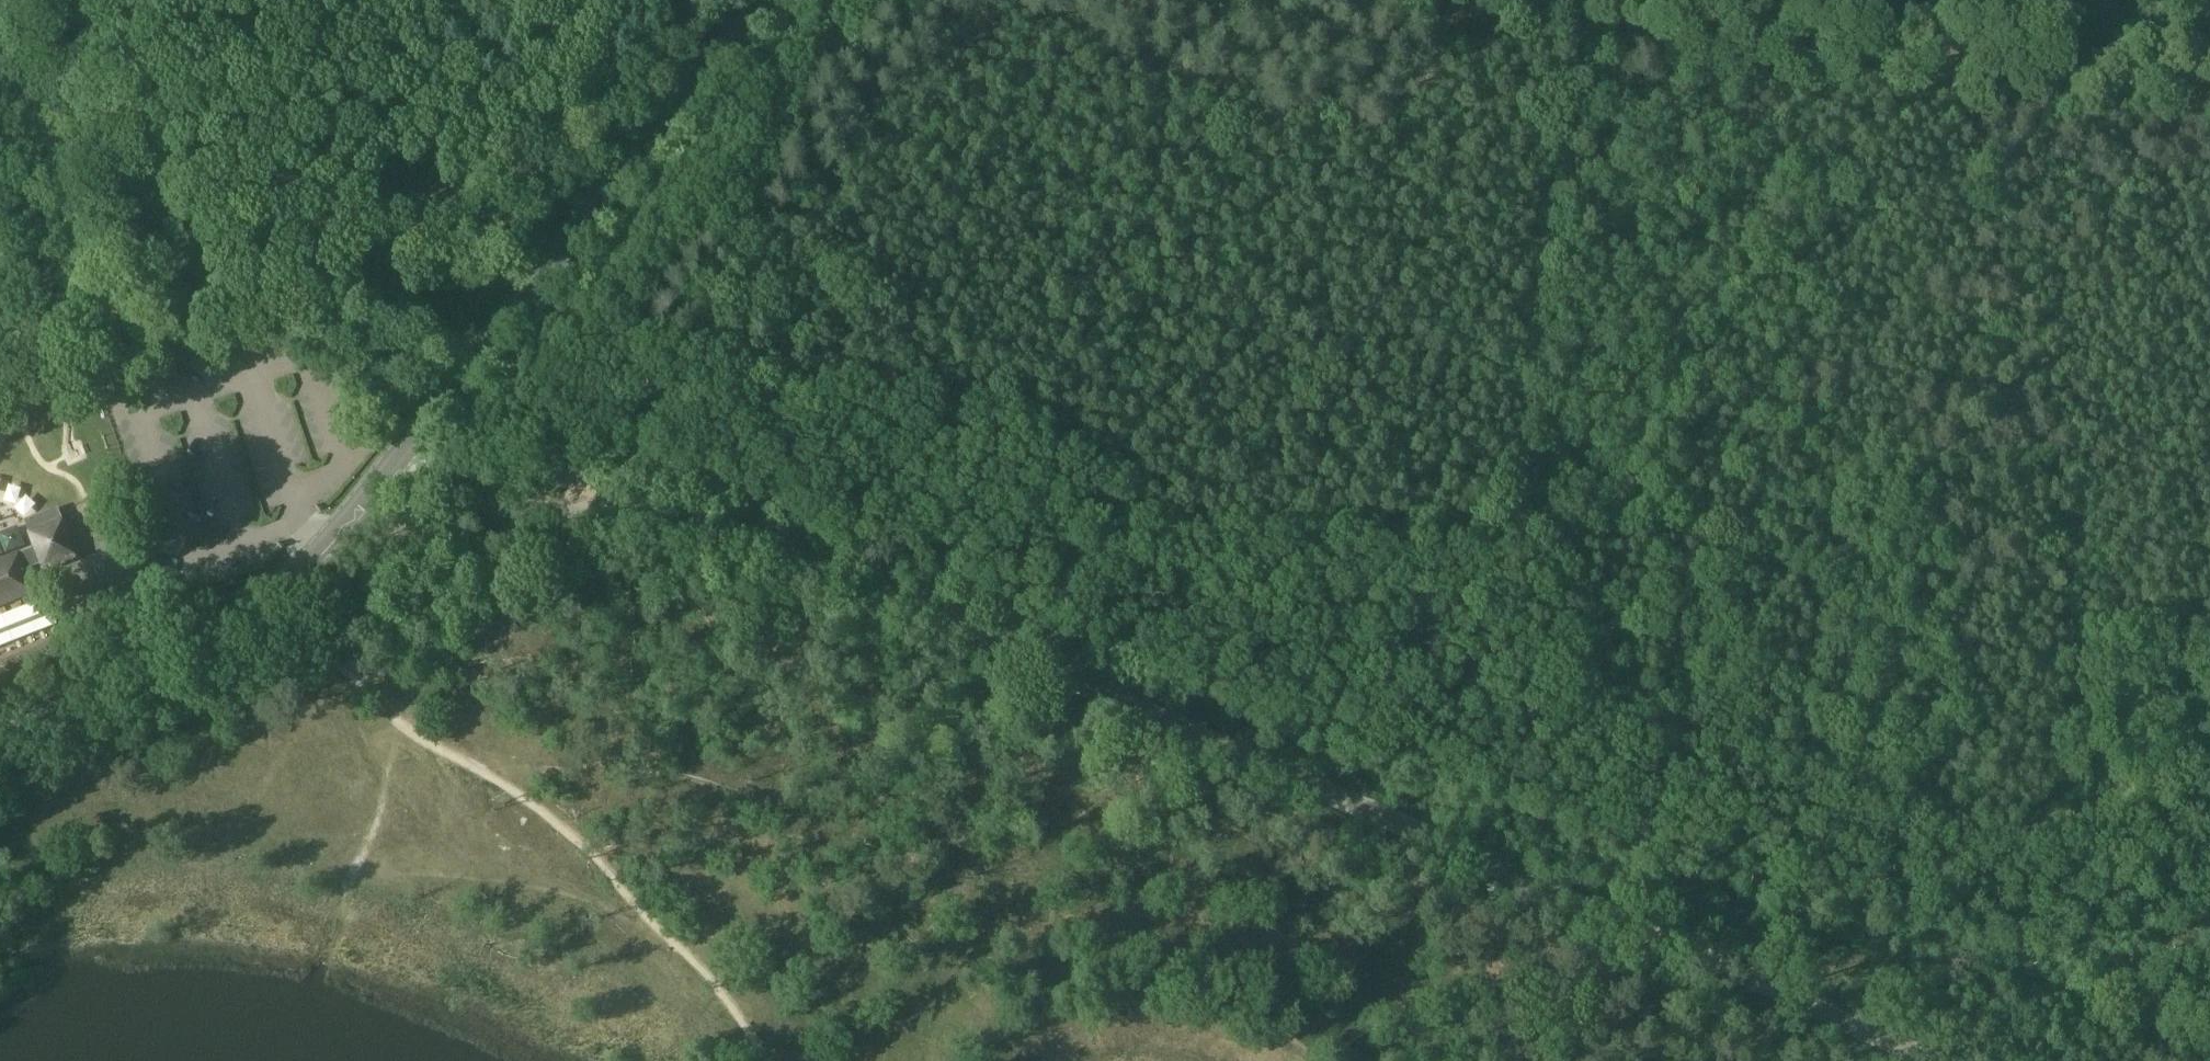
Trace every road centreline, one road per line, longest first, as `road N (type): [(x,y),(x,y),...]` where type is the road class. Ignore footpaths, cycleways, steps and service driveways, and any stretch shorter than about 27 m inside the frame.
road 1 (unclassified): [(1925,1060),(776,548),(688,518),(514,504),(441,466),(411,439)]
road 2 (track): [(2209,92),(1611,0)]
road 3 (secondary): [(411,439),(761,0)]
road 4 (secondary): [(0,719),(244,614),(297,575),(411,439)]
road 5 (track): [(50,0),(124,202)]
road 6 (track): [(124,202),(211,386)]
road 7 (track): [(132,228),(55,249),(23,270),(0,303)]

